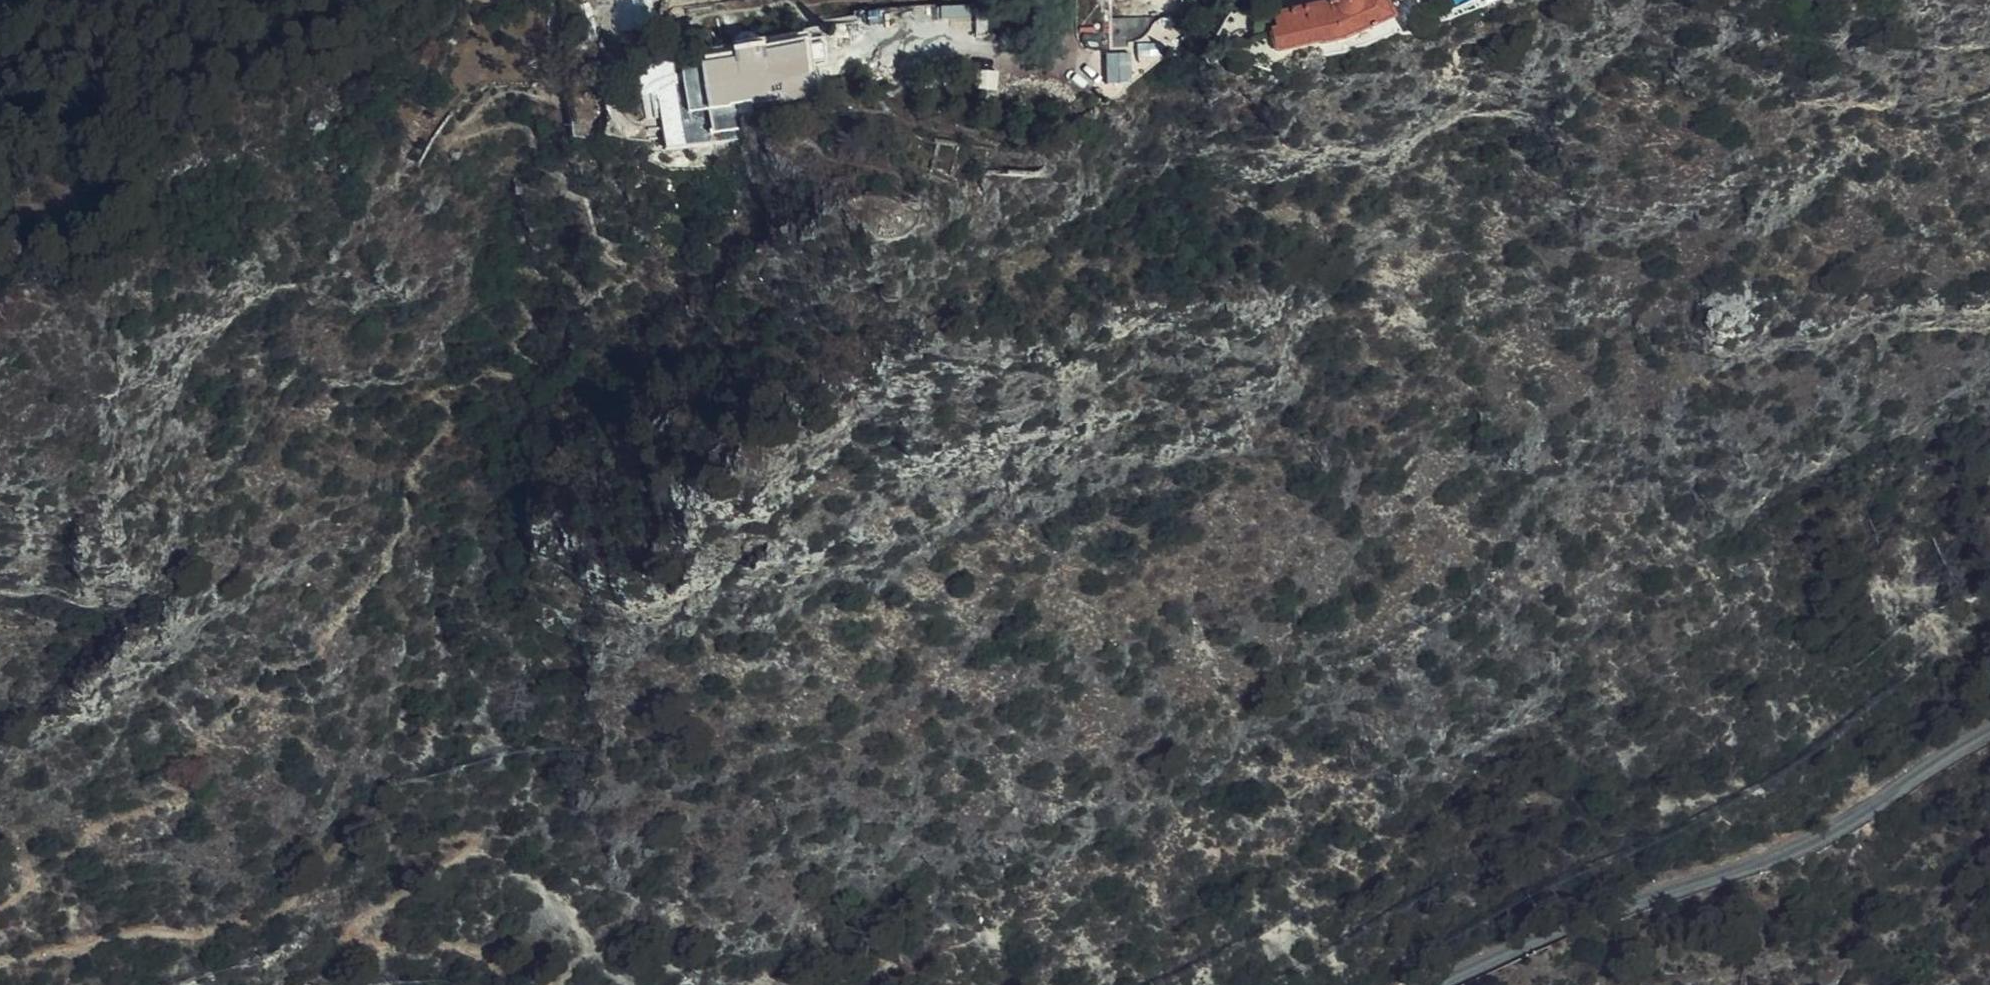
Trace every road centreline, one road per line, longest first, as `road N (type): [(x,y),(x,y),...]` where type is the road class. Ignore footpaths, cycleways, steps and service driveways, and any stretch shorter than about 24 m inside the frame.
road 1 (residential): [(1432,984),(1774,855),(1989,731)]
road 2 (tertiary): [(146,0),(0,20)]

